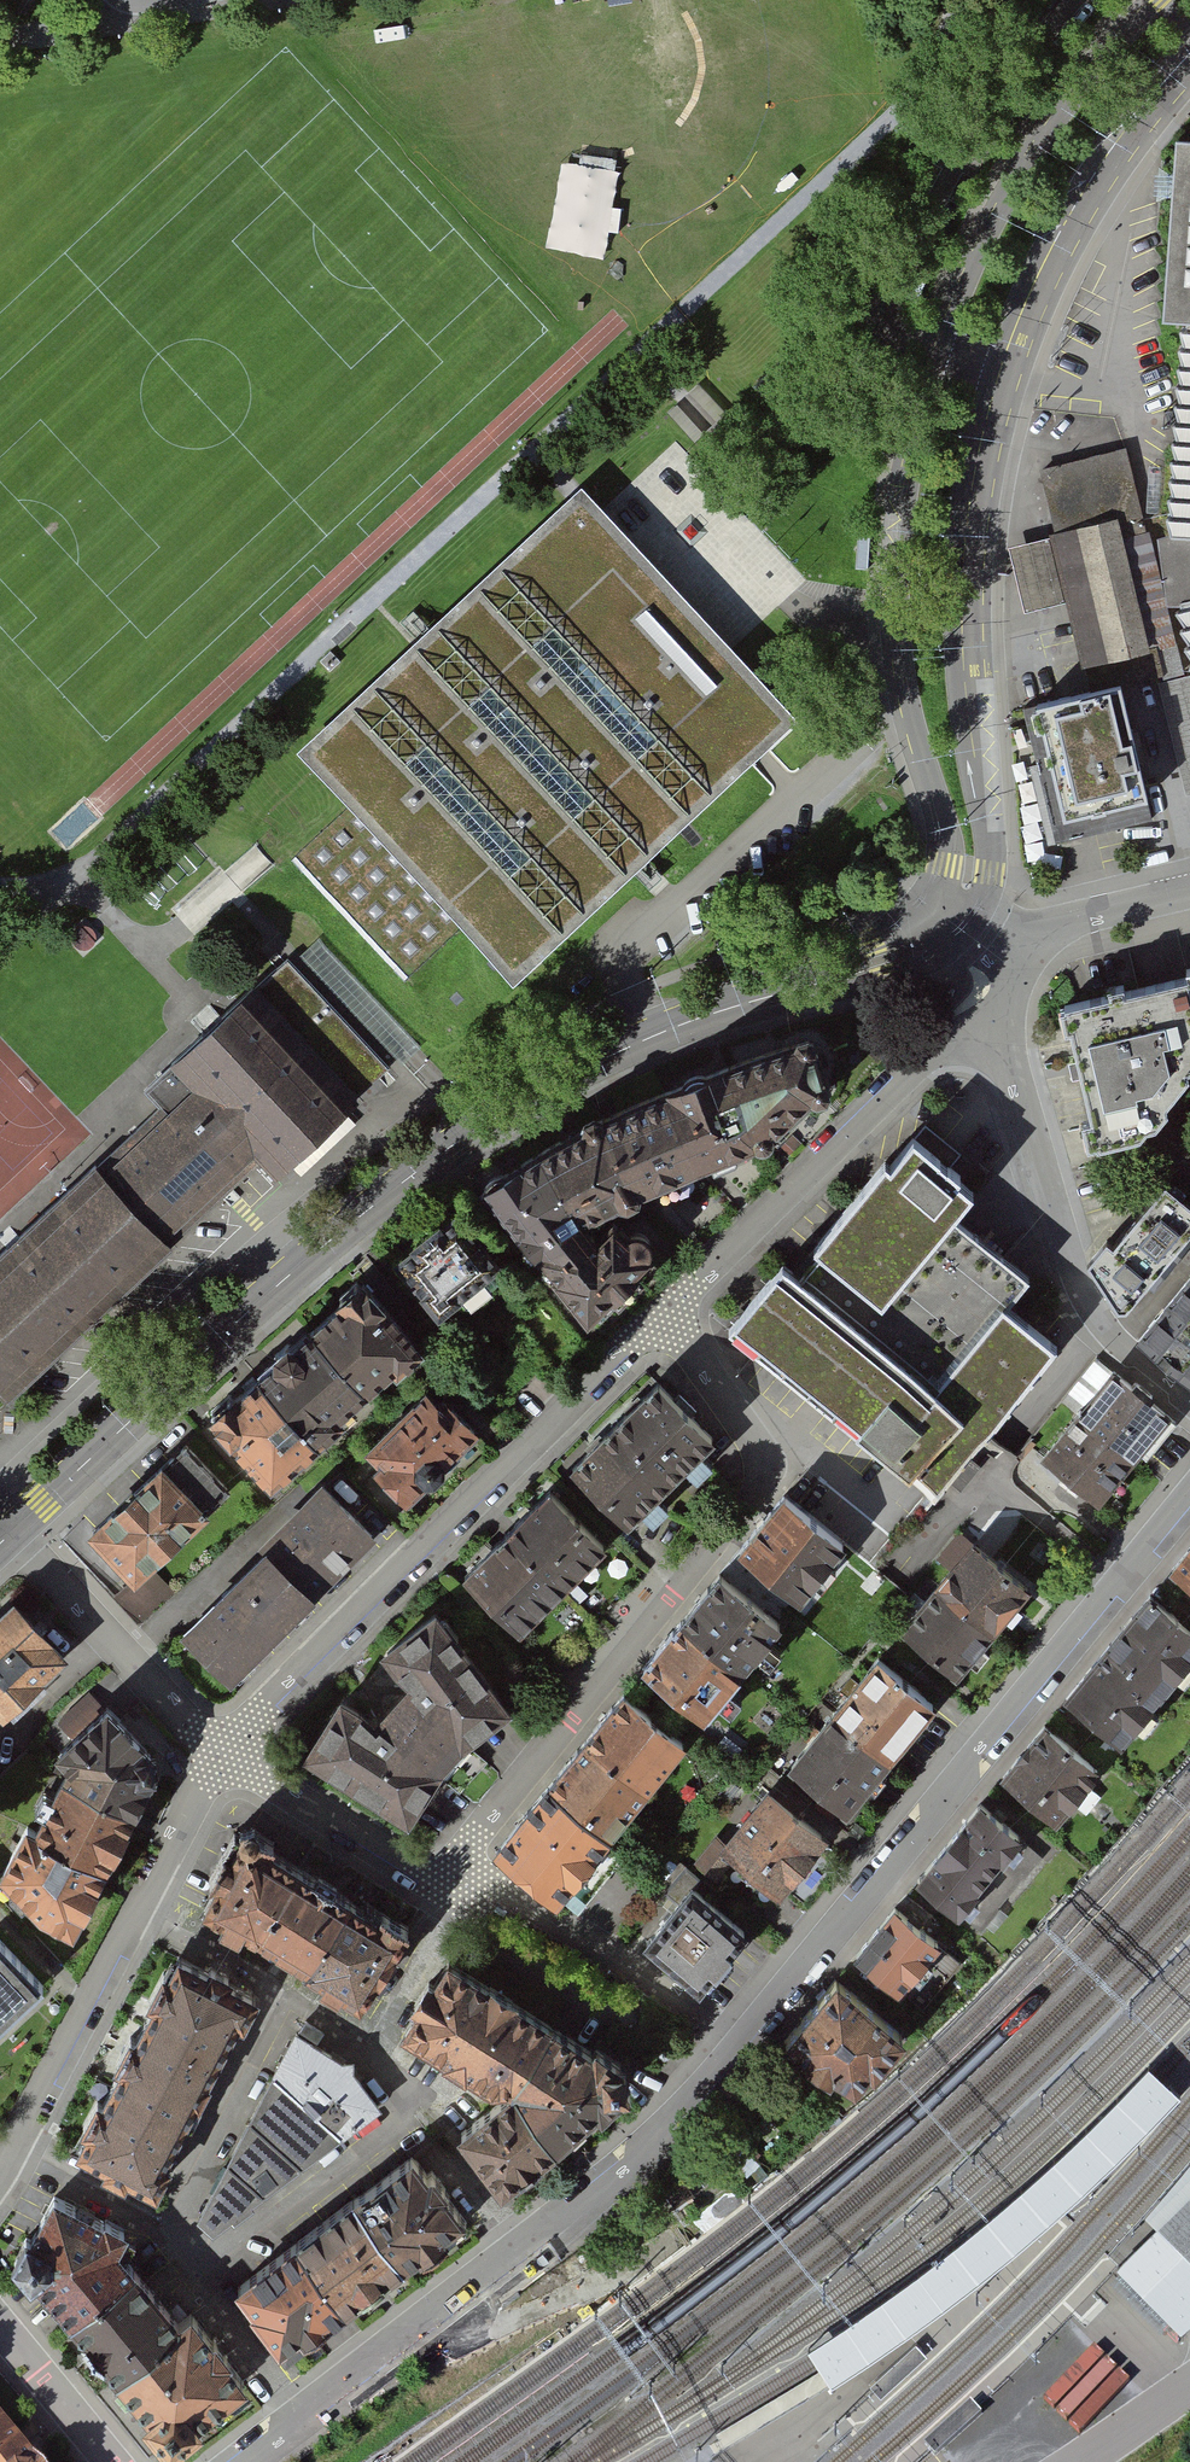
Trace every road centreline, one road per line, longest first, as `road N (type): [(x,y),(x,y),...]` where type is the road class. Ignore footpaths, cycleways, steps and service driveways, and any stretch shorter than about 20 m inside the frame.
road 1 (motorway): [(65,0),(119,187),(147,242),(217,322),(271,360),(407,407),(475,415),(572,392),(638,360),(742,261),(777,205),(793,155),(802,52),(793,0)]
road 2 (motorway): [(749,0),(758,59),(751,149),(730,203),(704,238),(645,293),(572,341),(510,362),(417,363),(290,315),(220,246),(163,169),(144,103),(138,0)]
road 3 (secondary): [(8,1536),(296,1269),(481,1123),(601,1058),(815,981)]
road 4 (secondary): [(1153,0),(1030,150),(954,300),(920,397),(903,476),(892,604),(911,721),(944,834),(945,865),(930,900)]
road 5 (secondary): [(972,924),(990,874),(990,843),(965,673),(963,561),(997,377),(1077,201),(1144,105),(1189,54)]
road 6 (residential): [(1189,1495),(743,2043)]
road 7 (residential): [(667,1324),(747,1438),(753,1490),(434,1879)]
road 8 (residential): [(743,2043),(597,2187),(241,2461)]
road 9 (residential): [(217,1749),(667,1324)]
road 10 (residential): [(0,2178),(56,2083),(217,1749)]
road 11 (residential): [(985,1006),(1085,1298),(1117,1341),(1189,1403)]
road 12 (residential): [(667,1324),(985,1006)]
road 13 (residential): [(434,1879),(503,1896),(570,1931),(743,2043)]
road 14 (residential): [(8,1536),(217,1749)]
road 15 (residential): [(217,1749),(434,1879)]
road 16 (residential): [(1023,956),(1062,925),(1189,893)]
road 17 (residential): [(111,2461),(0,2326)]
road 18 (secondary): [(815,981),(919,965),(972,924)]
road 19 (secondary): [(930,900),(815,981)]
road 20 (residential): [(1189,2383),(1077,2461)]

